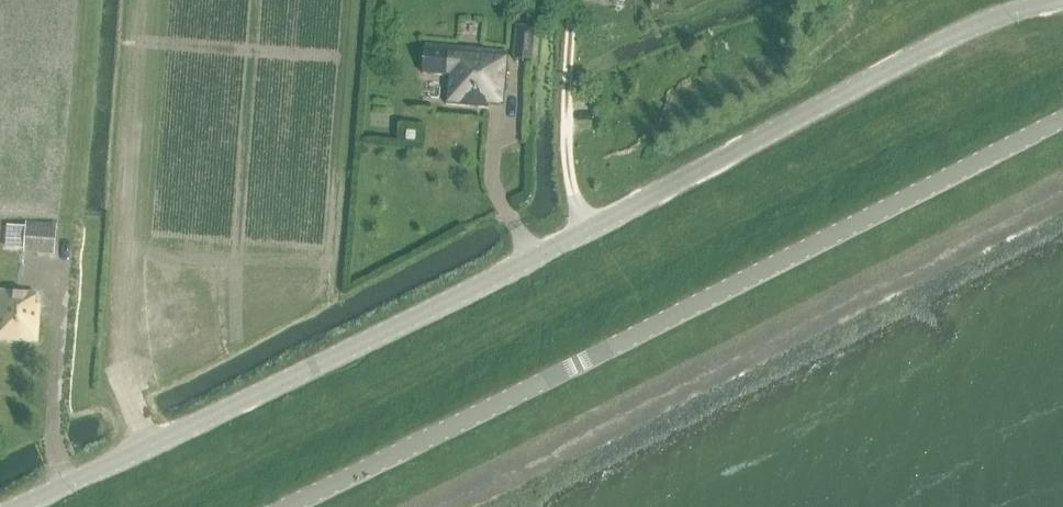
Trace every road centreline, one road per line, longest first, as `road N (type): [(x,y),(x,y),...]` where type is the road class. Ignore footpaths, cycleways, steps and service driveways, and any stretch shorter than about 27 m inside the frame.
road 1 (tertiary): [(1061,0),(967,28),(461,295),(17,506)]
road 2 (tertiary): [(284,506),(1062,119)]

